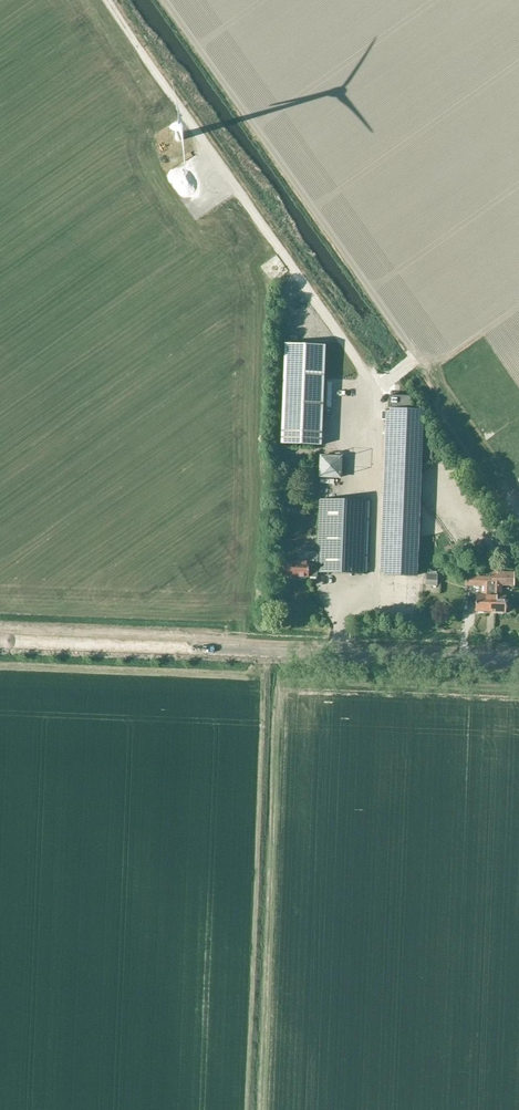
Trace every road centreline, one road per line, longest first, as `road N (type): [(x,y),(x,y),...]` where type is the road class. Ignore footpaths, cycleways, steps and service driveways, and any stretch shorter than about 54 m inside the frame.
road 1 (unclassified): [(518,662),(0,643)]

